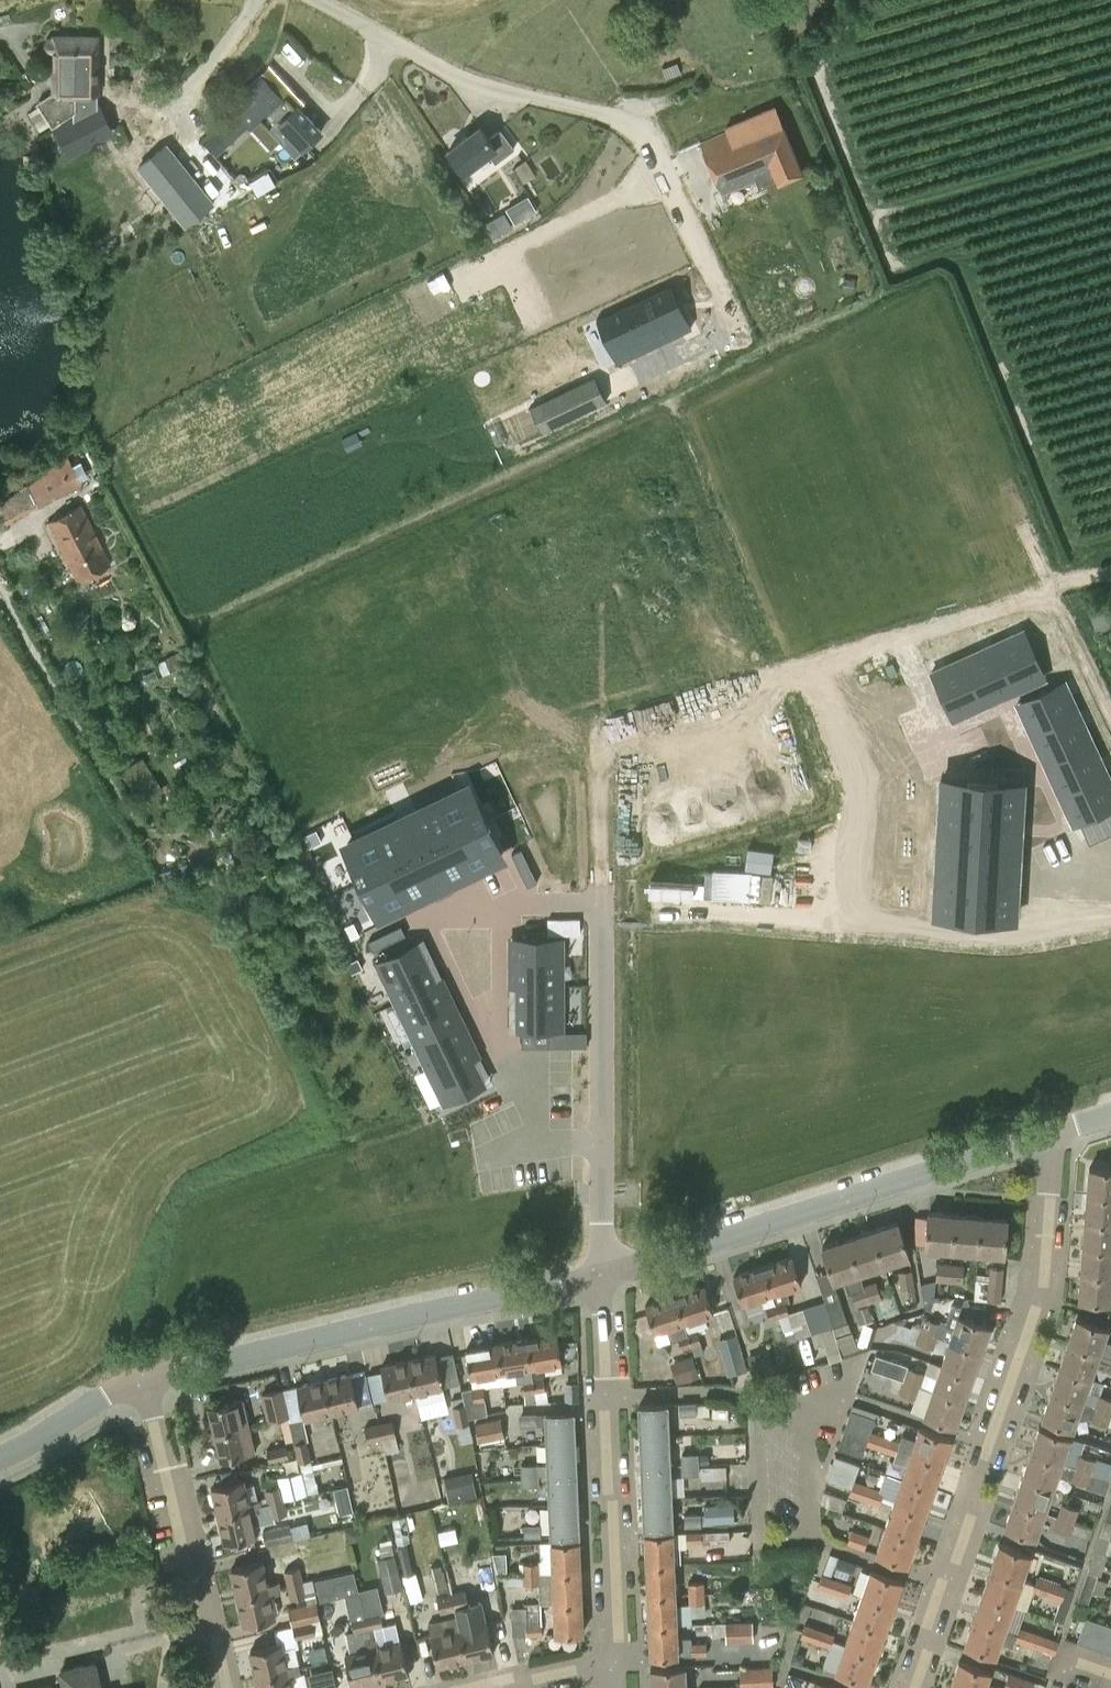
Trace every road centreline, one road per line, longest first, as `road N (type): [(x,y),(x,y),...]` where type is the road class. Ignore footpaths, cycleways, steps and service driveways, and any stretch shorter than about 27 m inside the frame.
road 1 (tertiary): [(142,1380),(604,1276)]
road 2 (tertiary): [(604,1276),(1051,1133)]
road 3 (residential): [(1047,1195),(1032,1310),(942,1585)]
road 4 (residential): [(1110,730),(1046,589),(808,666)]
road 5 (residential): [(221,1687),(142,1380)]
road 6 (residential): [(827,924),(954,931),(1110,911)]
road 7 (residential): [(808,666),(860,792),(827,924)]
road 8 (residential): [(614,1658),(607,1397)]
road 9 (residential): [(605,1143),(604,910)]
road 10 (residential): [(604,910),(827,924)]
road 11 (residential): [(808,666),(607,730)]
road 12 (residential): [(604,910),(607,730)]
road 13 (residential): [(813,1541),(767,1540),(760,1527),(756,1408)]
road 14 (residential): [(813,1541),(808,1439),(756,1408)]
road 15 (tertiary): [(0,1458),(142,1380)]
road 16 (residential): [(756,1408),(735,1395),(607,1397)]
road 17 (residential): [(501,909),(502,1054)]
road 18 (residential): [(502,1054),(483,1037),(432,929)]
road 19 (residential): [(474,1687),(614,1658)]
road 20 (residential): [(942,1585),(813,1541)]
road 21 (residential): [(604,1276),(605,1143)]
road 22 (residential): [(607,1397),(604,1276)]

